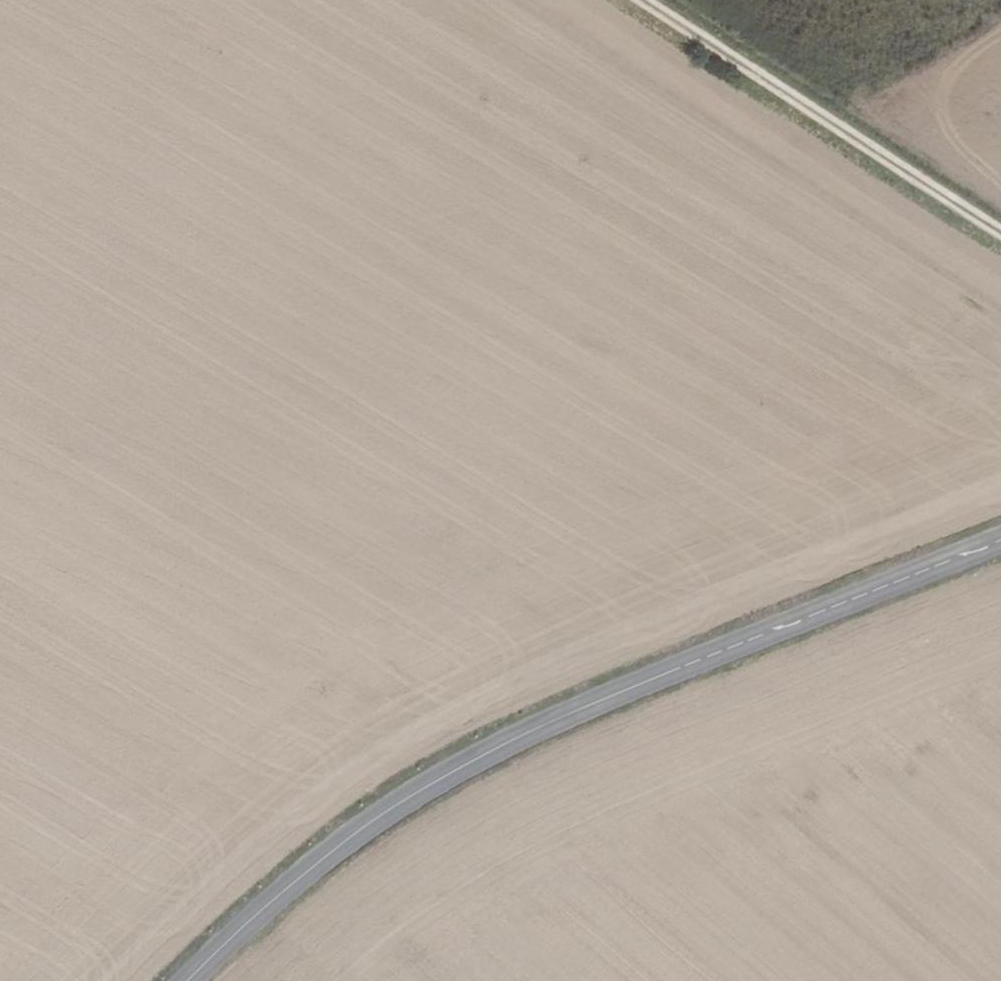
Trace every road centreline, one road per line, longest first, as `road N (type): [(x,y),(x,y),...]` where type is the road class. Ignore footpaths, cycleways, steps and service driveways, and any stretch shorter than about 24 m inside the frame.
road 1 (tertiary): [(187,980),(346,839),(503,745),(1000,541)]
road 2 (track): [(641,0),(1000,234)]

